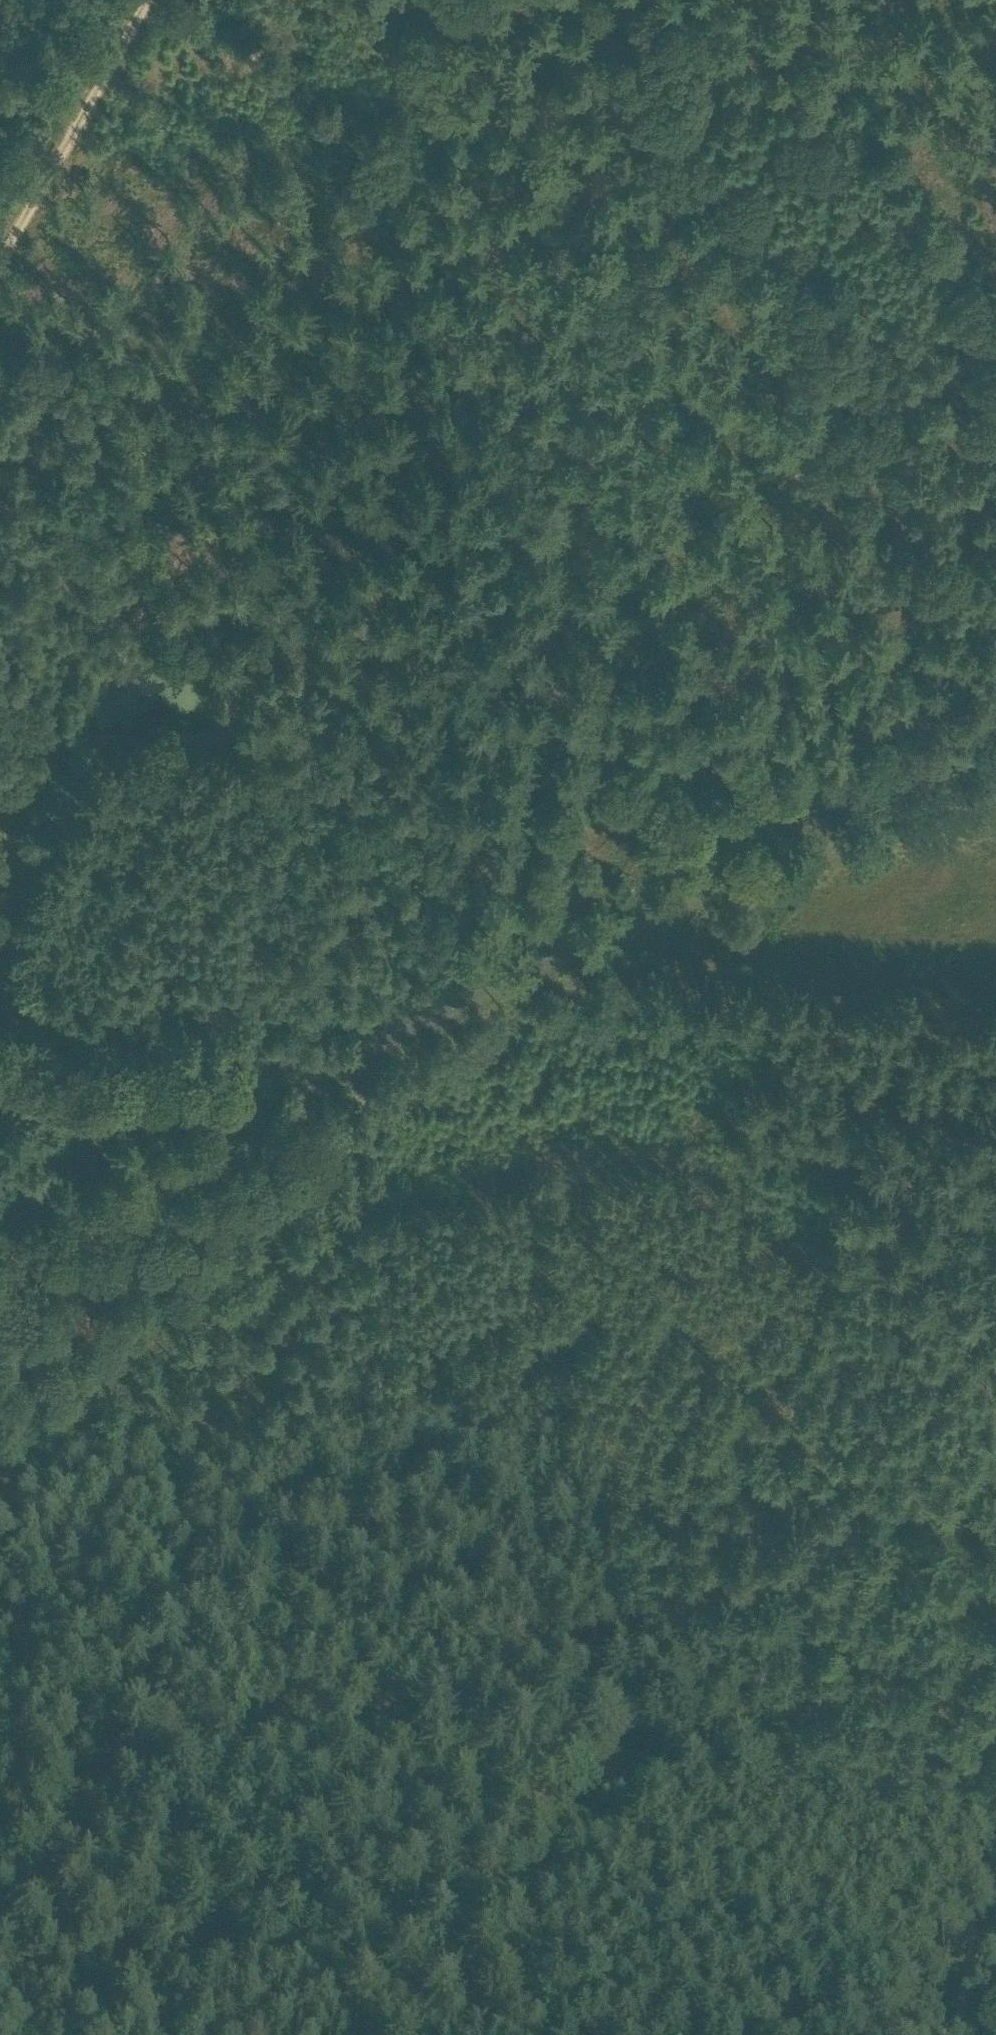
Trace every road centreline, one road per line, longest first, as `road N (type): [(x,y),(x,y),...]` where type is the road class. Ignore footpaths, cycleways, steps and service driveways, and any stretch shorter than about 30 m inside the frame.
road 1 (track): [(0,1270),(225,1129),(609,934),(752,876),(995,798)]
road 2 (track): [(148,0),(0,259)]

